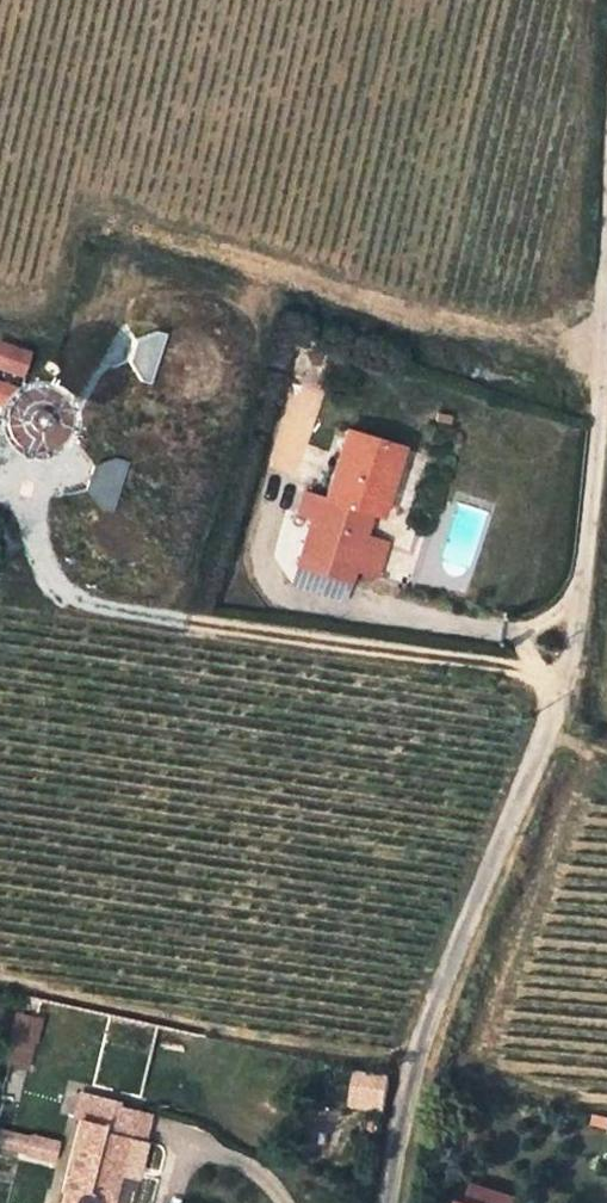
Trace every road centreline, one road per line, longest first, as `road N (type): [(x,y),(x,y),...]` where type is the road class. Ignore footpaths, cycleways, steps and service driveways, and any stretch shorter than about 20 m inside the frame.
road 1 (unclassified): [(389,1202),(418,1060),(562,680),(598,409),(606,187)]
road 2 (track): [(0,979),(322,1047),(418,1060)]

